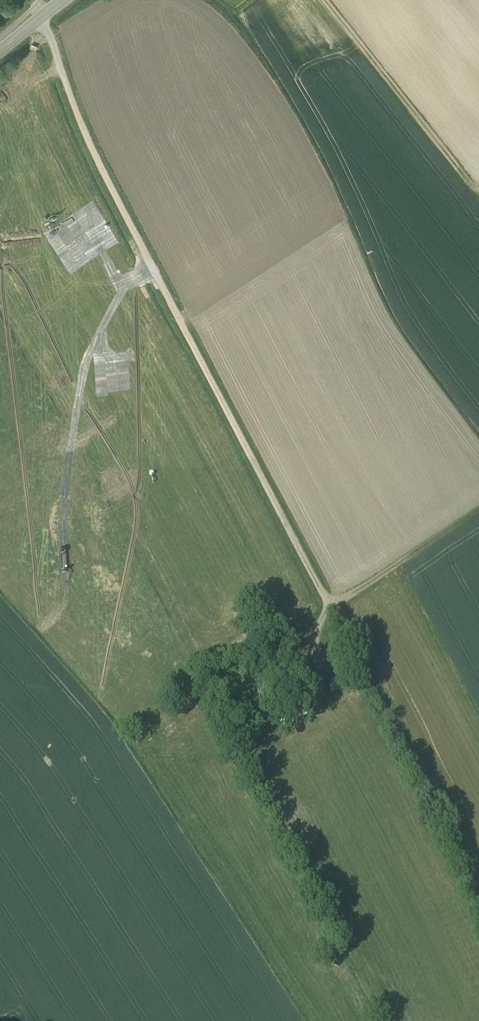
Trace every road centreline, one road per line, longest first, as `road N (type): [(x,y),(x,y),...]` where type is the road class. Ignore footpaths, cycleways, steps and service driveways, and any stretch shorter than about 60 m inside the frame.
road 1 (track): [(43,16),(106,180),(323,594),(345,602),(478,510)]

